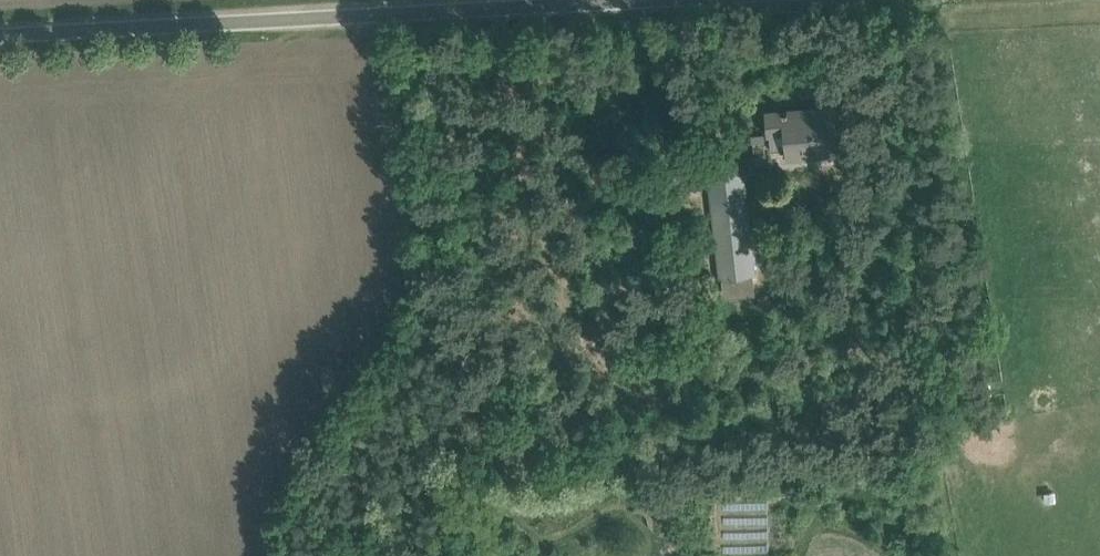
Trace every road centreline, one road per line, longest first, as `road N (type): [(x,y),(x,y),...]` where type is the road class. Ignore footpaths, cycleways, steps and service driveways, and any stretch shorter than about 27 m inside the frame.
road 1 (unclassified): [(0,33),(617,0)]

